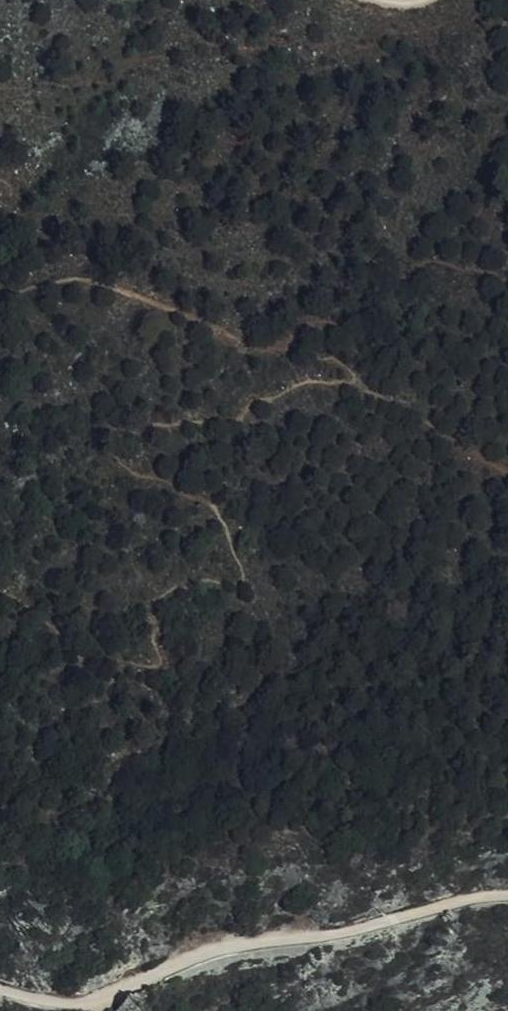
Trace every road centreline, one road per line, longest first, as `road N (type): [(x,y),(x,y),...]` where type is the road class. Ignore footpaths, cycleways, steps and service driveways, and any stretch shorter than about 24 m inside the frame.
road 1 (track): [(0,989),(57,1004),(90,1002),(226,949),(361,933),(469,900),(507,896)]

